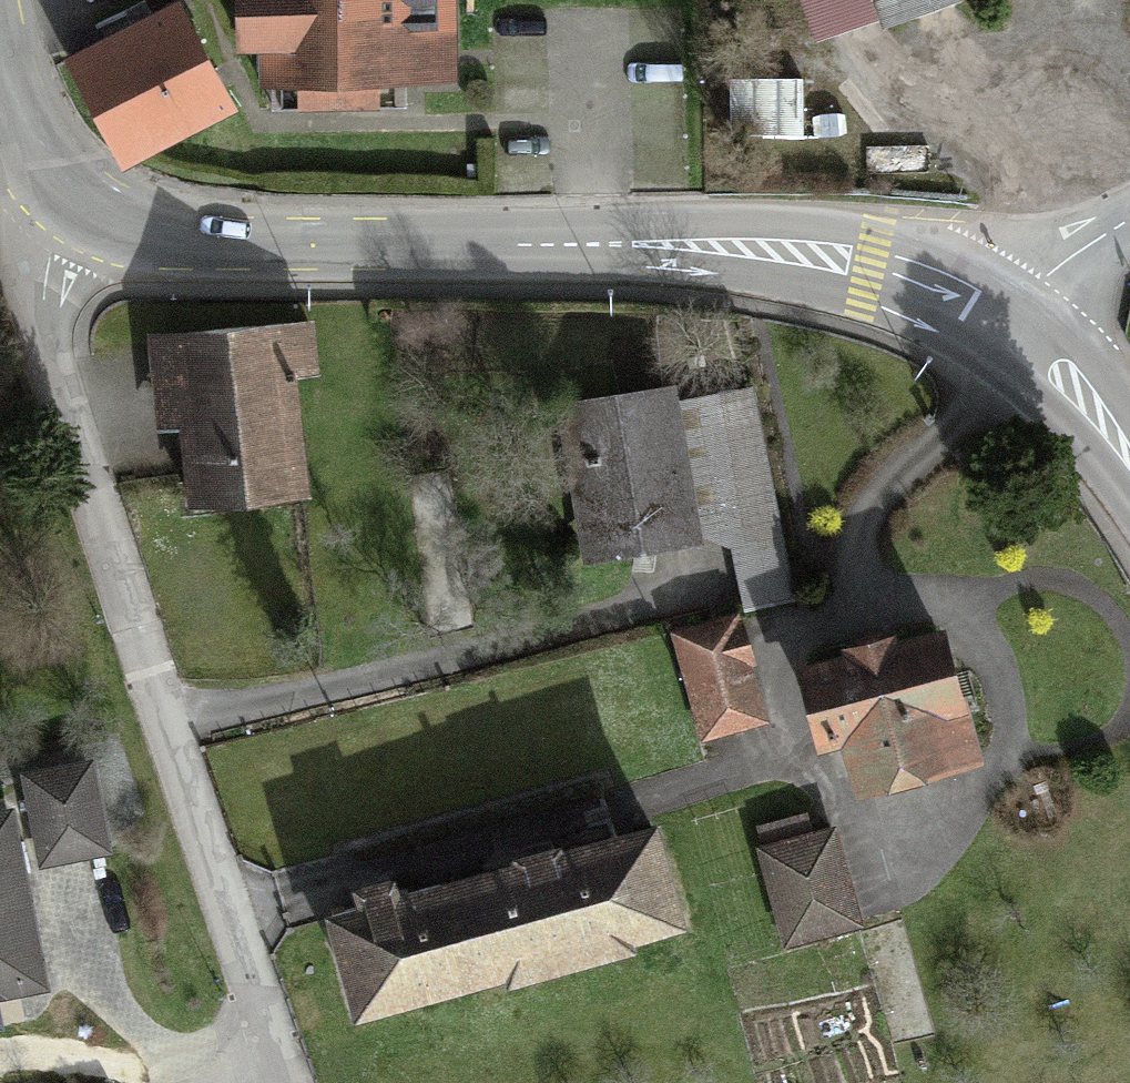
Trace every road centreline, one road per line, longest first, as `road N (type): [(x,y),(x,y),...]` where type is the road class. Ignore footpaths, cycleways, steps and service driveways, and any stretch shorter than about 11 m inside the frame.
road 1 (primary): [(993,330),(862,268),(664,243),(251,242),(137,231),(80,203)]
road 2 (residential): [(274,1067),(150,699),(57,363),(51,277),(59,238),(80,203)]
road 3 (primary): [(1129,479),(1099,431),(993,330)]
road 4 (unclassified): [(993,330),(1075,250),(1129,219)]
road 5 (primary): [(80,203),(53,183),(10,105),(0,54)]

